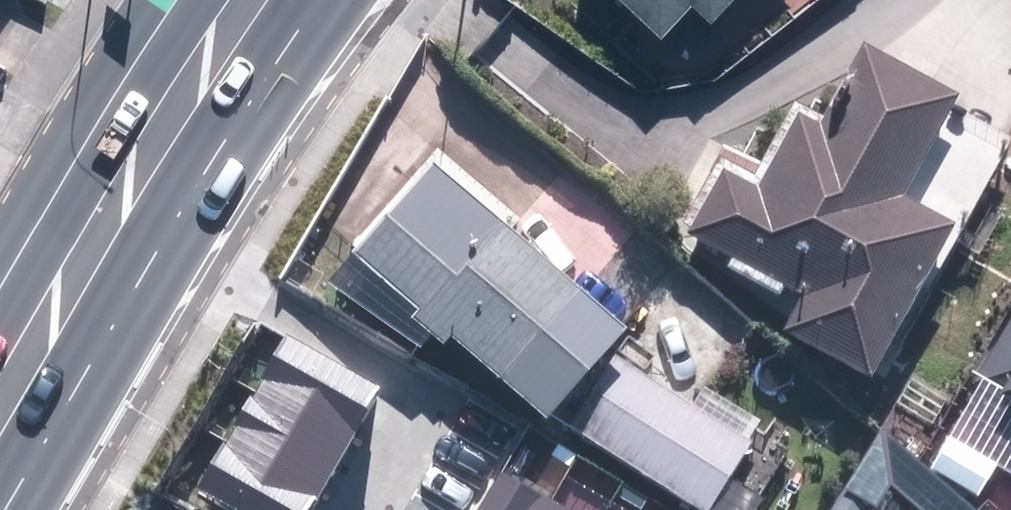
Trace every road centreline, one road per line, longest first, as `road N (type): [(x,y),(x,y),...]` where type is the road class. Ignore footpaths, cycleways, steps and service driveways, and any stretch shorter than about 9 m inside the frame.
road 1 (primary): [(0,465),(278,0)]

